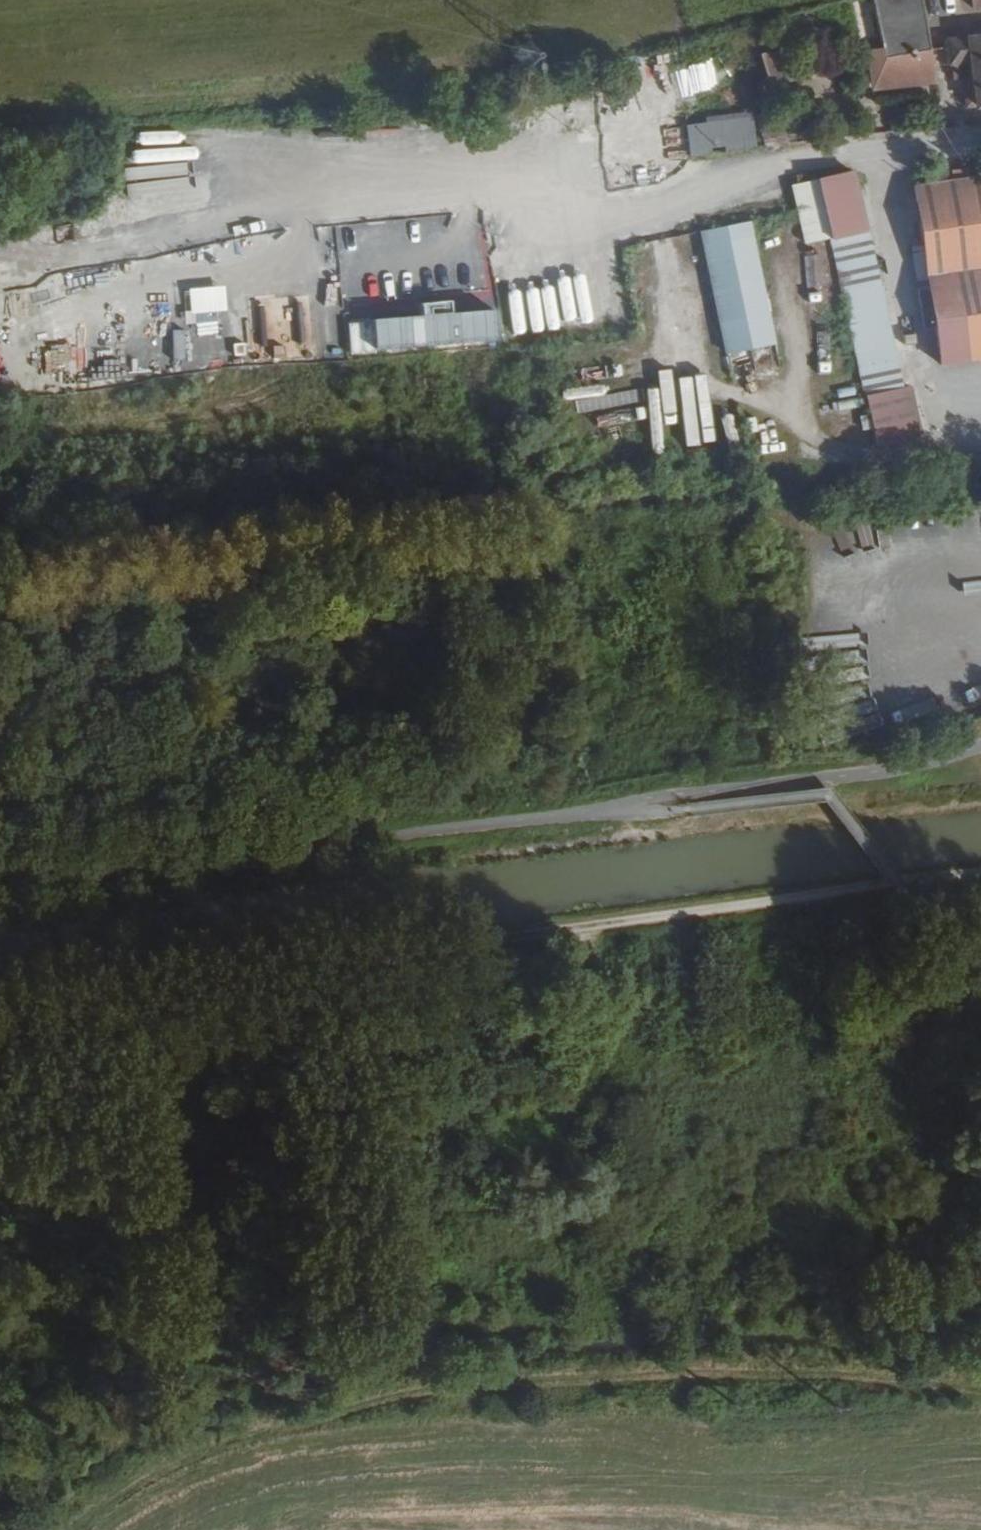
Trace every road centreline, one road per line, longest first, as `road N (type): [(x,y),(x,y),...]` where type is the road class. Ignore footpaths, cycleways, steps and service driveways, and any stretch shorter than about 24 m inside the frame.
road 1 (track): [(980,138),(569,193),(475,172),(241,190),(75,229),(0,235)]

